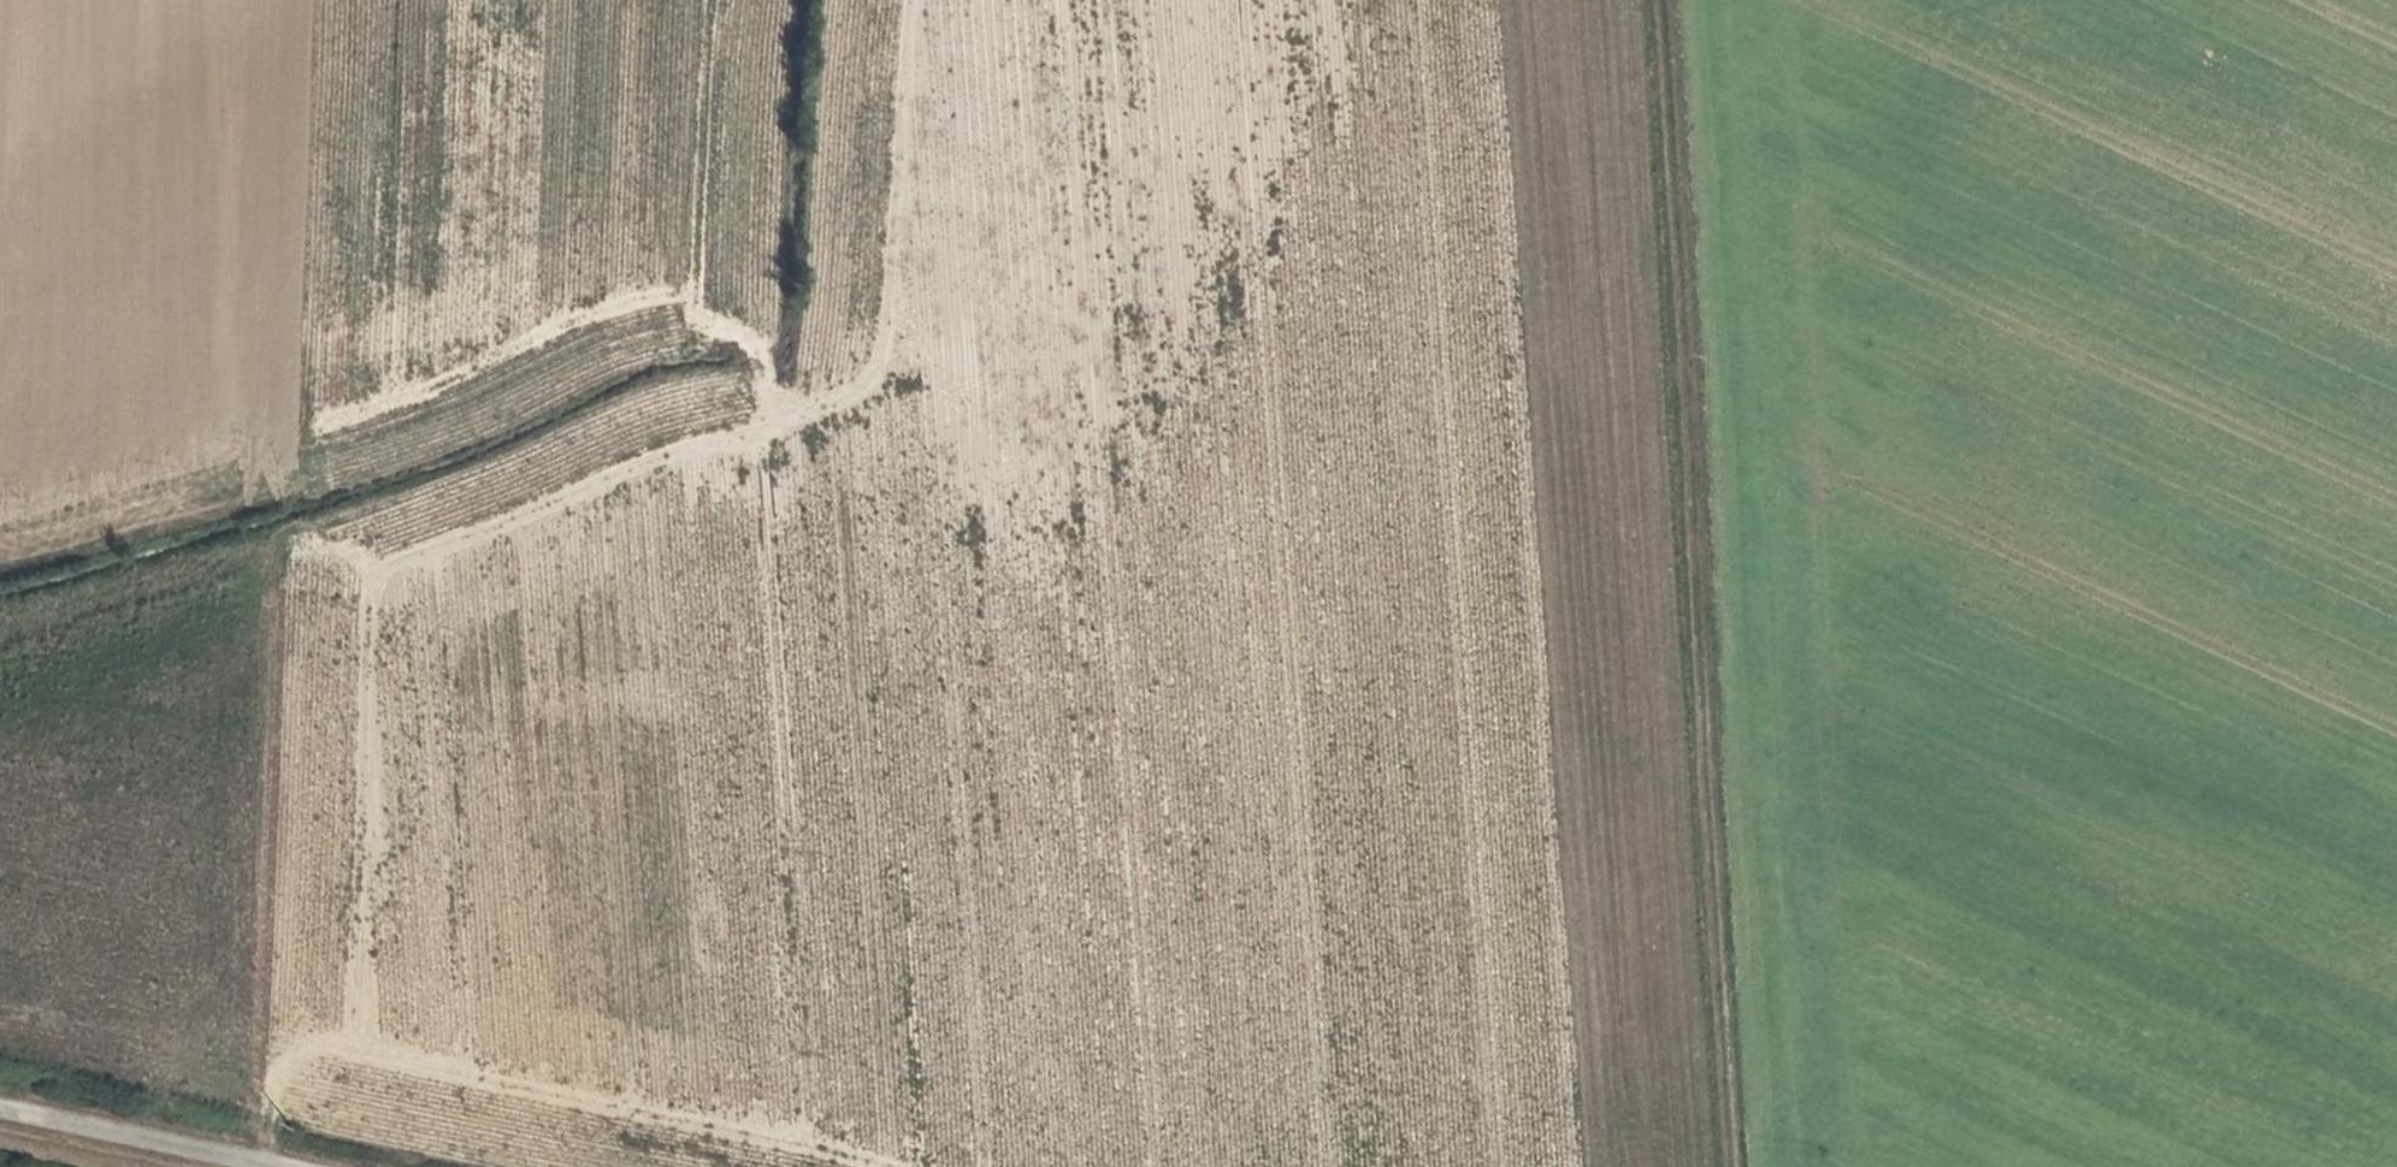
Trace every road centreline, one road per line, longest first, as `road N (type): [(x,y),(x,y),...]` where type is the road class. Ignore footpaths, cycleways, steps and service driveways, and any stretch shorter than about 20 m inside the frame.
road 1 (track): [(1727,1166),(1621,0)]
road 2 (track): [(292,1166),(0,1106)]

